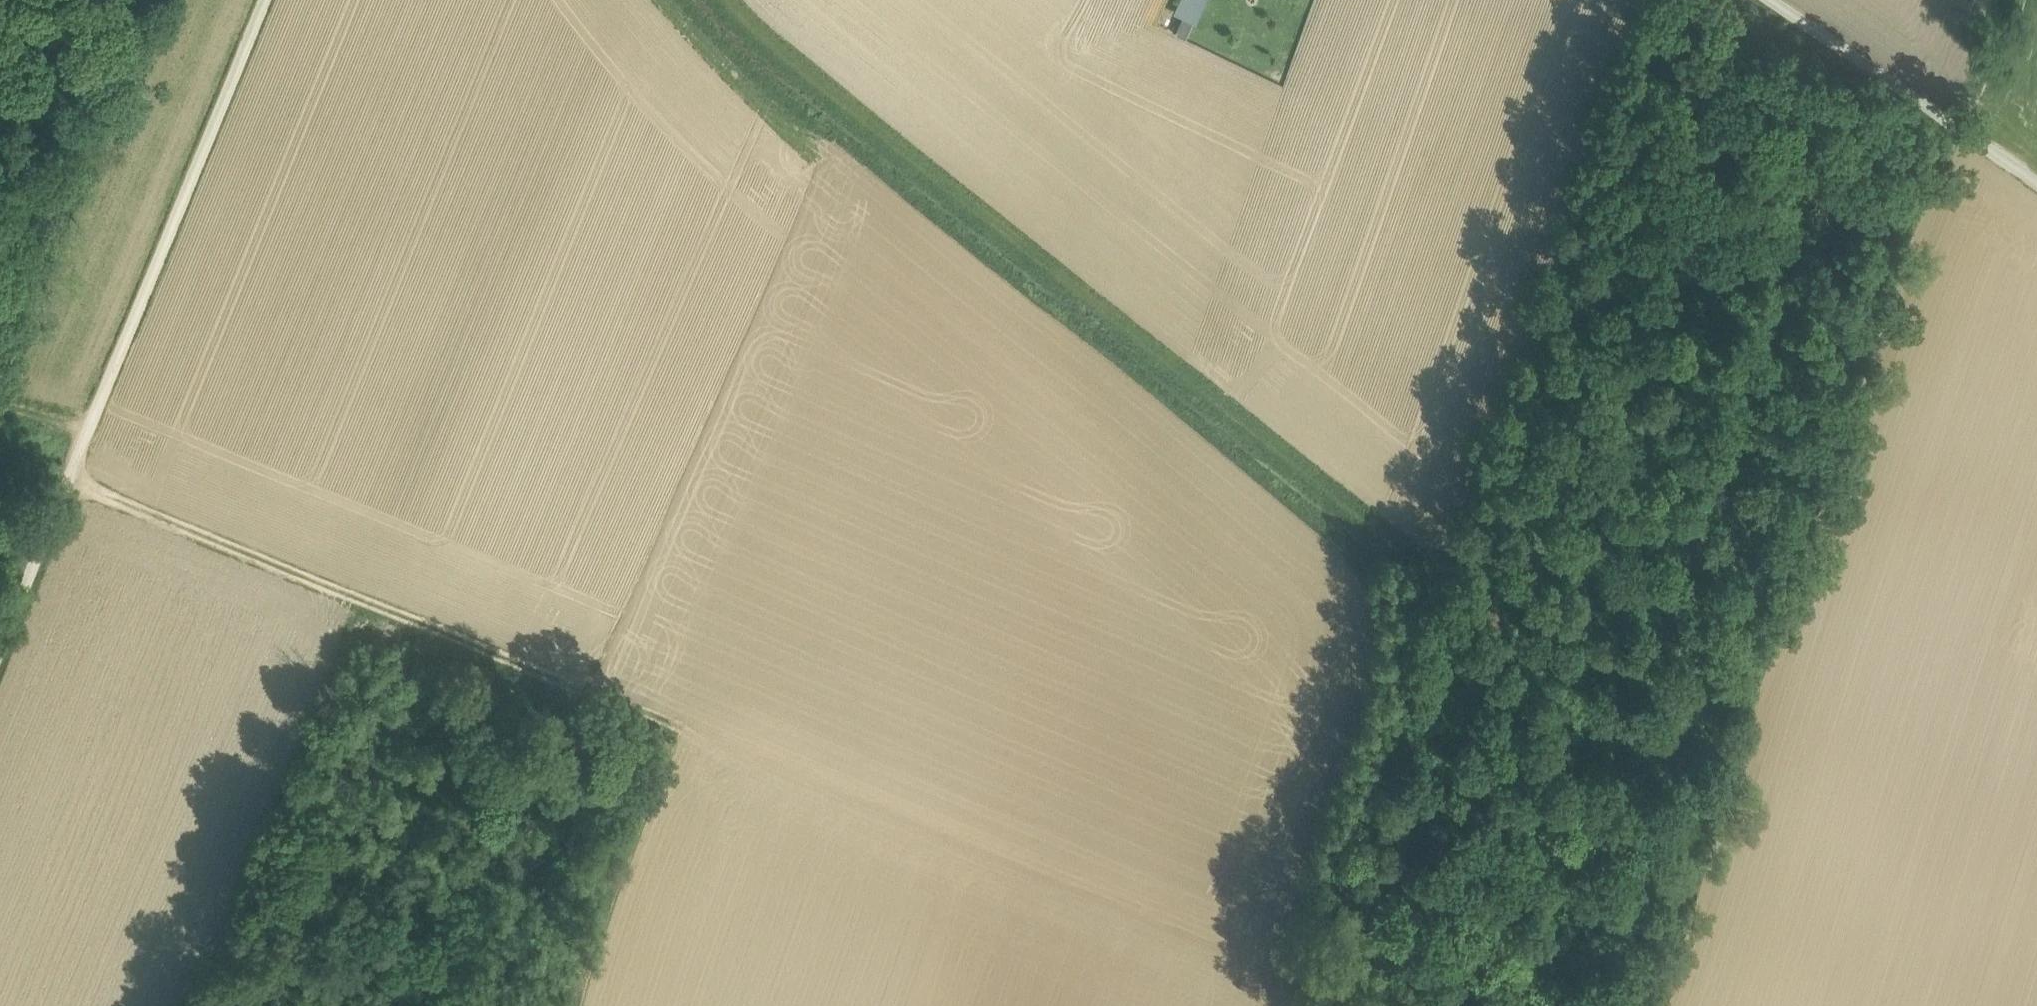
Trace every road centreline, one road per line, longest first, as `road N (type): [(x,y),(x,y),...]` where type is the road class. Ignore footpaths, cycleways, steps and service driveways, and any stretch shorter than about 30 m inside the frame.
road 1 (unclassified): [(256,0),(0,618)]
road 2 (unclassified): [(2036,178),(1776,0)]

